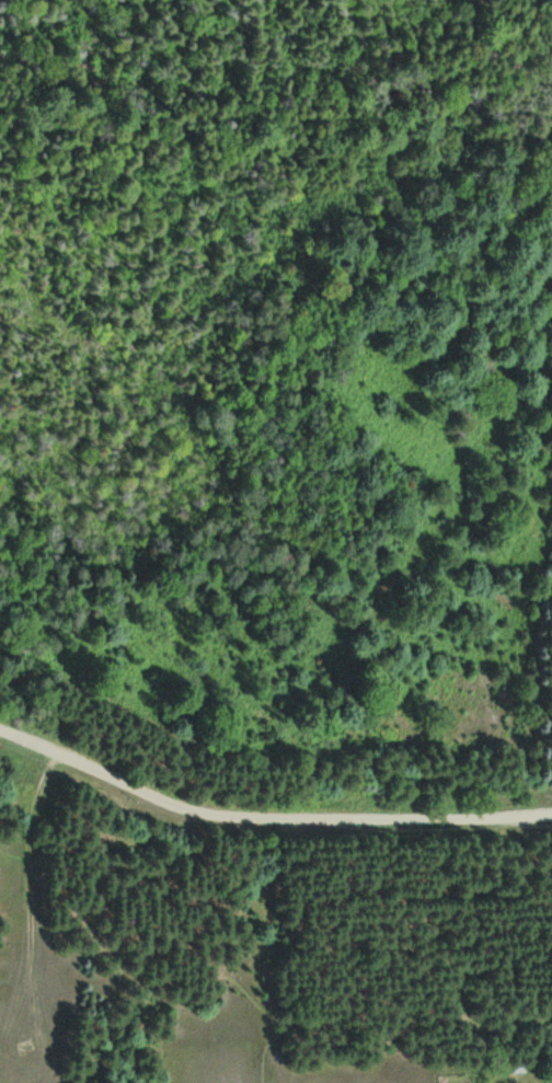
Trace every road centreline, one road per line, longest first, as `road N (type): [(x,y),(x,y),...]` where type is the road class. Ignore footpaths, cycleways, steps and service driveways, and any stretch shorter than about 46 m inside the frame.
road 1 (track): [(0,726),(207,809),(551,813)]

